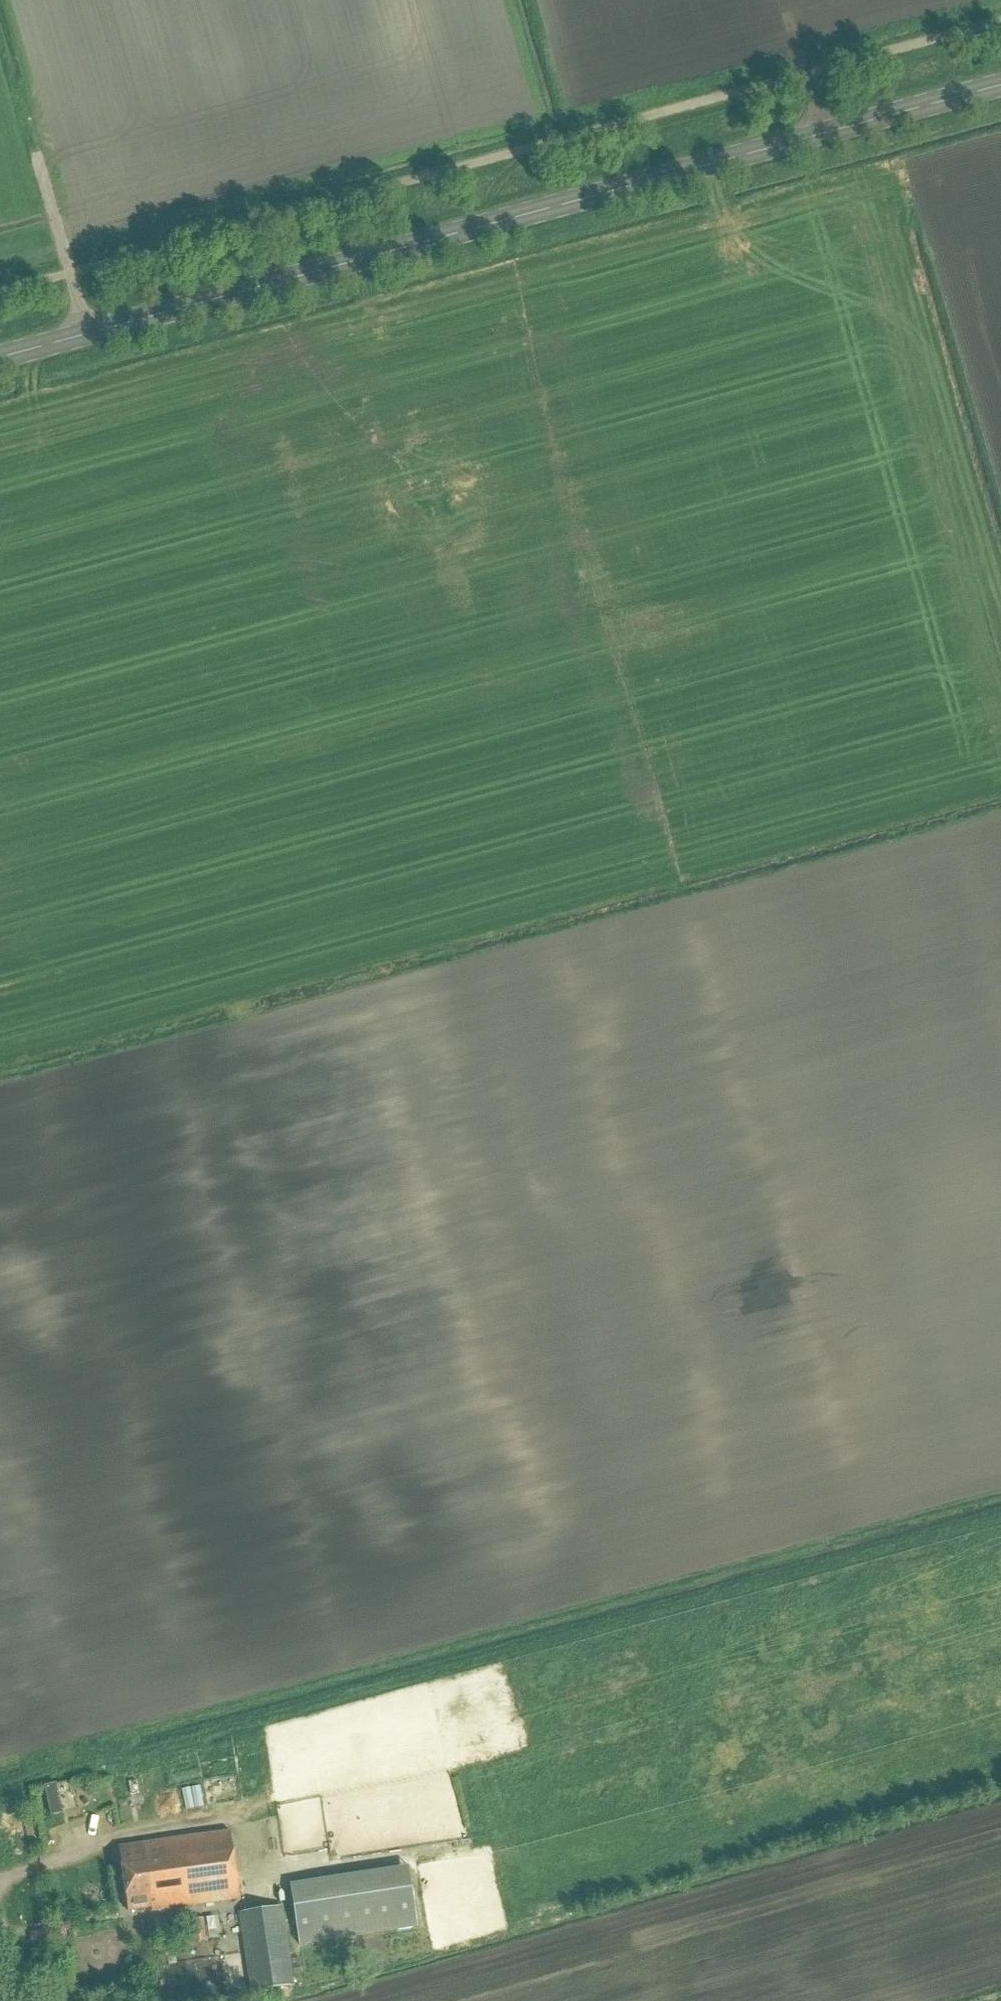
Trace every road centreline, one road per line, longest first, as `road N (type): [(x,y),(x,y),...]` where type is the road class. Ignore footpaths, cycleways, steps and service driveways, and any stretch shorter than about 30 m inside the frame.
road 1 (tertiary): [(0,359),(1000,86)]

